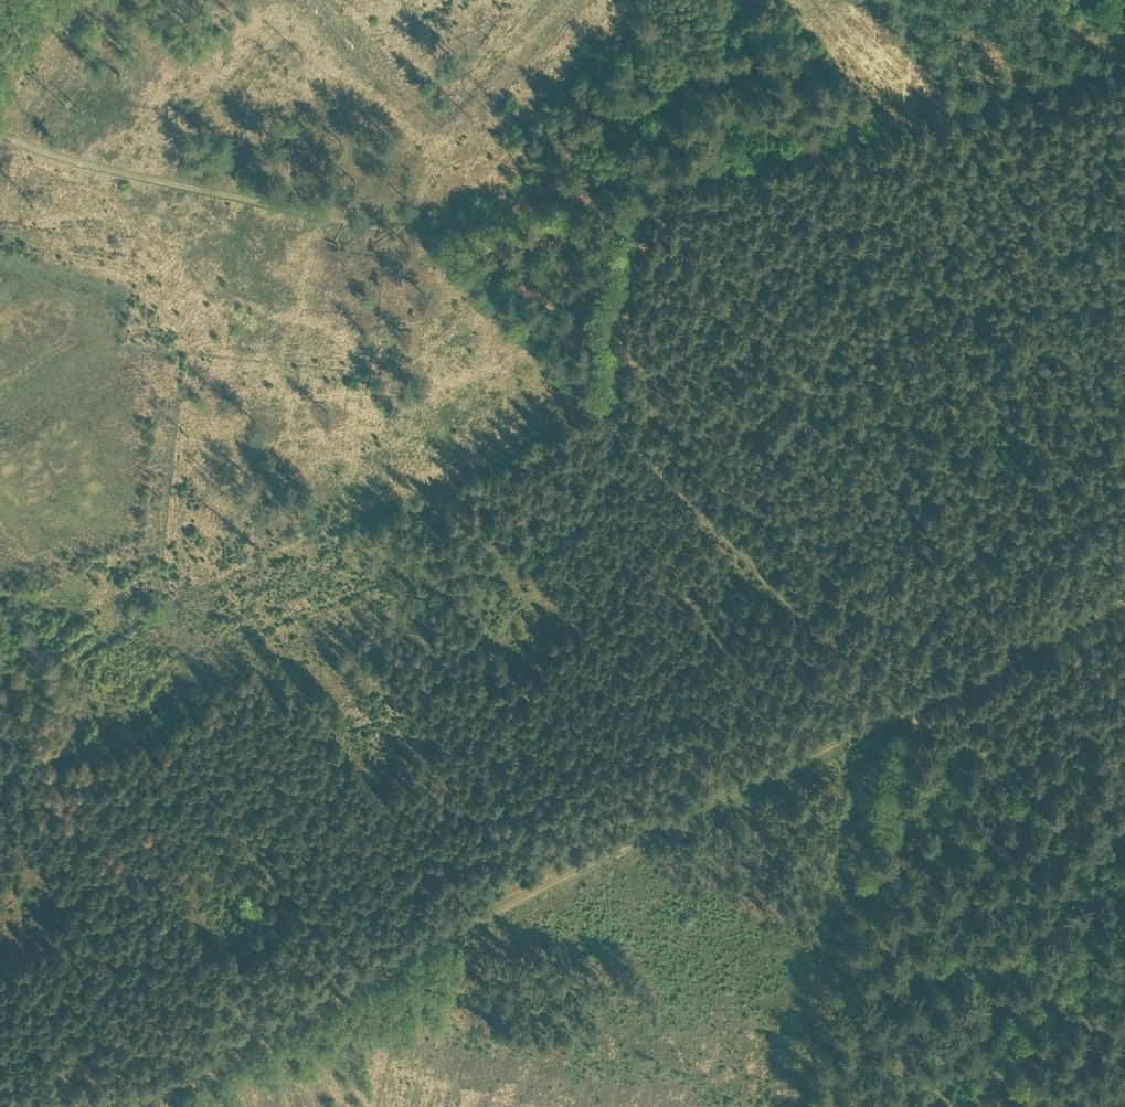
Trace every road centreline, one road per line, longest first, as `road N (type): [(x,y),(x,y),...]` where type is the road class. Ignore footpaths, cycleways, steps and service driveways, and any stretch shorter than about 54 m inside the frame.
road 1 (track): [(1124,64),(431,235),(85,163),(0,132)]
road 2 (track): [(1124,598),(449,936),(145,1106)]
road 3 (track): [(431,235),(918,725),(1124,823)]
road 4 (track): [(649,182),(618,297),(607,414)]

